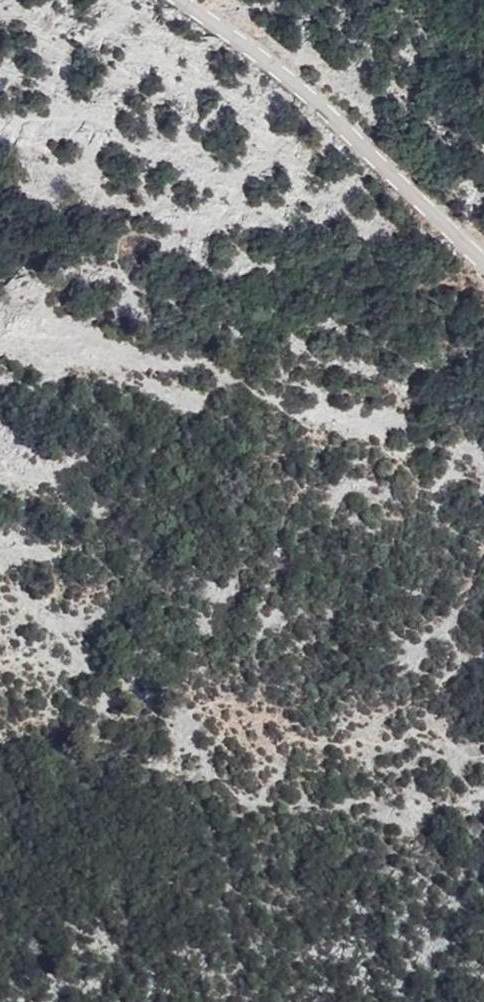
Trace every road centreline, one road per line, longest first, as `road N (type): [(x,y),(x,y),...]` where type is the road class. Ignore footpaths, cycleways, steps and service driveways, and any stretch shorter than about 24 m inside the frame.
road 1 (unclassified): [(187,0),(347,120),(483,261)]

